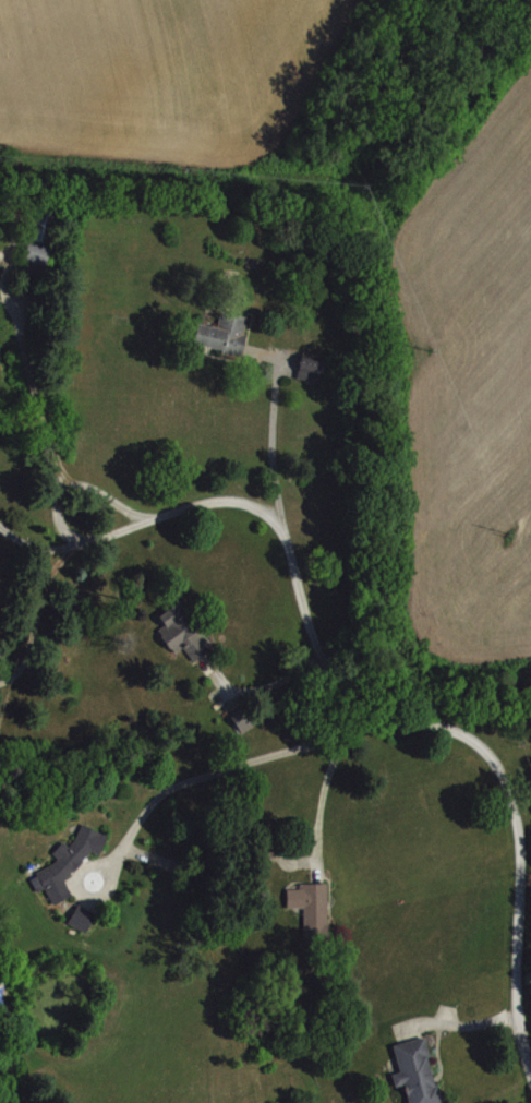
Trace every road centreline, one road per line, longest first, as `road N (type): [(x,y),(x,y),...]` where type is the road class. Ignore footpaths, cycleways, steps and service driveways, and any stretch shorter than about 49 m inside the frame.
road 1 (residential): [(150,517),(219,497),(261,505),(285,536),(323,659),(352,698),(384,719),(459,732),(492,756),(518,843),(514,987),(530,1076)]
road 2 (residential): [(150,517),(80,483),(62,492),(55,514),(80,539),(150,517)]

